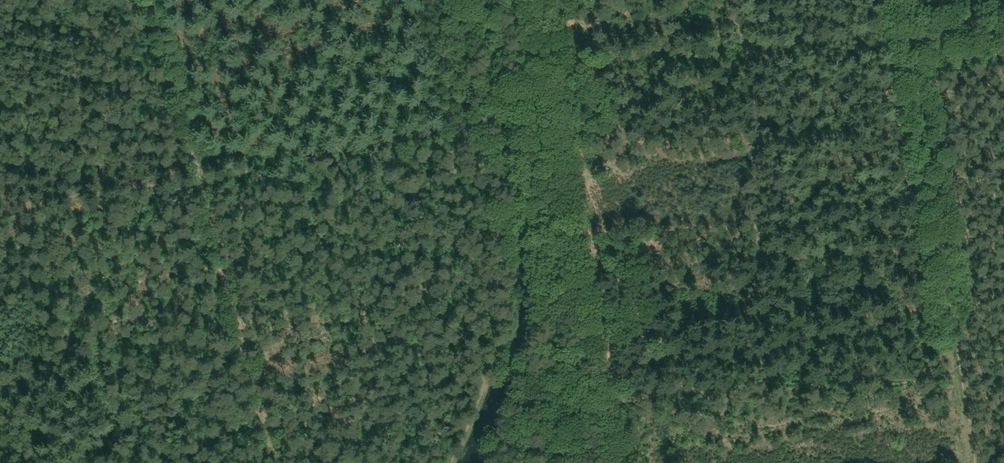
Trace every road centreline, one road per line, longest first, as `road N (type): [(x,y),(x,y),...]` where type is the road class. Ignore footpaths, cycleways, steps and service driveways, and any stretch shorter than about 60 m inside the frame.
road 1 (unclassified): [(618,462),(588,379),(527,0)]
road 2 (track): [(724,0),(753,67),(760,254)]
road 3 (track): [(976,462),(942,246)]
road 4 (track): [(942,246),(909,40)]
road 5 (track): [(942,246),(760,254)]
road 6 (track): [(760,254),(640,269)]

